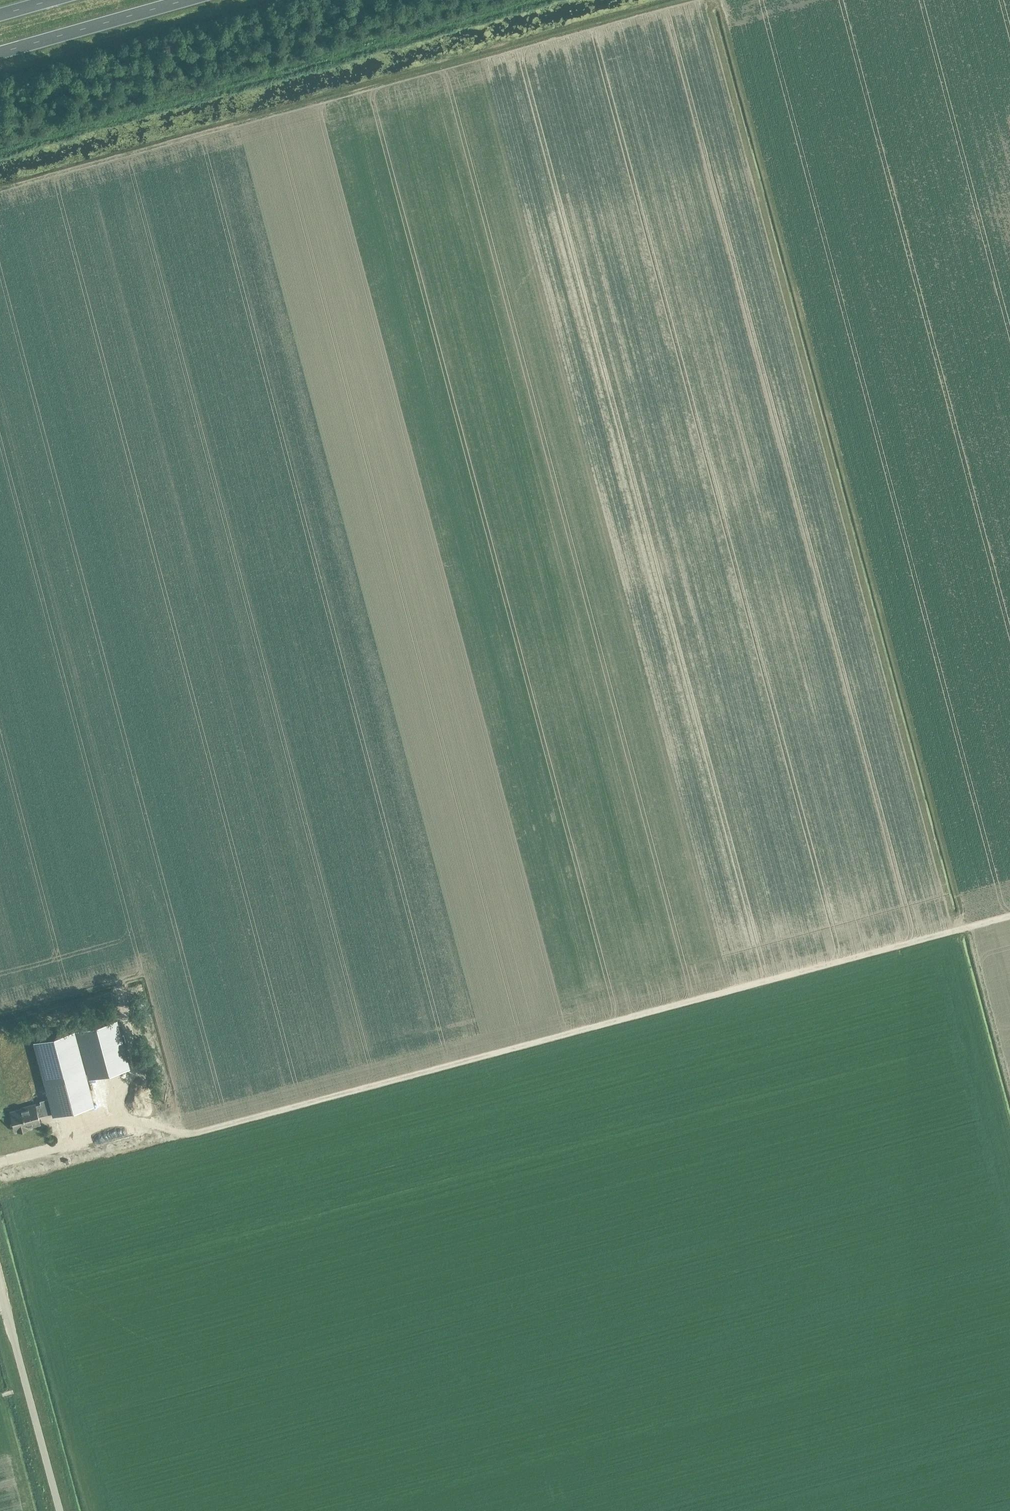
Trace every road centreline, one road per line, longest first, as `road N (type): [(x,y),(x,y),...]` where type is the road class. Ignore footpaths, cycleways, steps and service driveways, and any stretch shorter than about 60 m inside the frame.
road 1 (unclassified): [(60,1510),(0,1288)]
road 2 (trunk): [(0,55),(194,0)]

